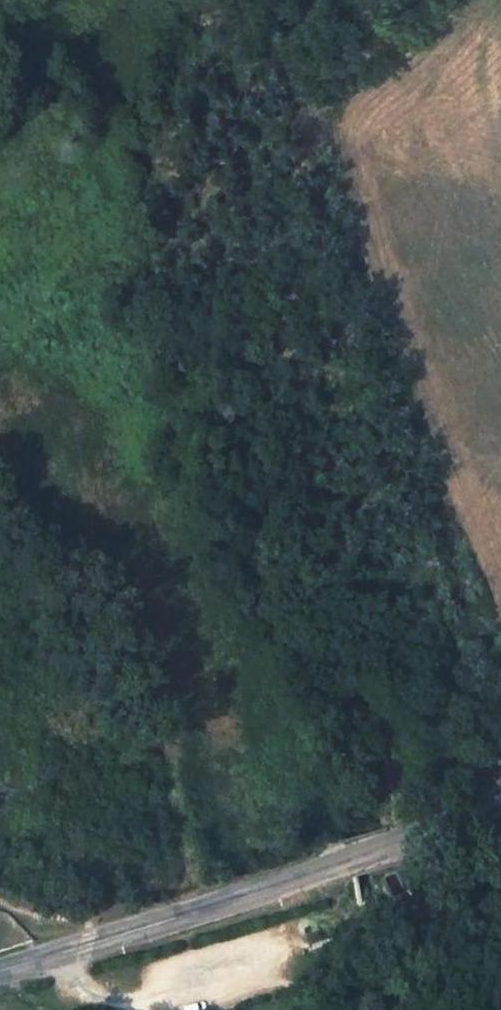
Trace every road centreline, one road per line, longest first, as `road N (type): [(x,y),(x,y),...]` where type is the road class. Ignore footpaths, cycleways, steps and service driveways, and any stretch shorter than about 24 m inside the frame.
road 1 (track): [(439,0),(357,85),(285,205),(283,285),(320,599),(359,647),(388,714),(395,848)]
road 2 (tertiary): [(0,975),(500,806)]

